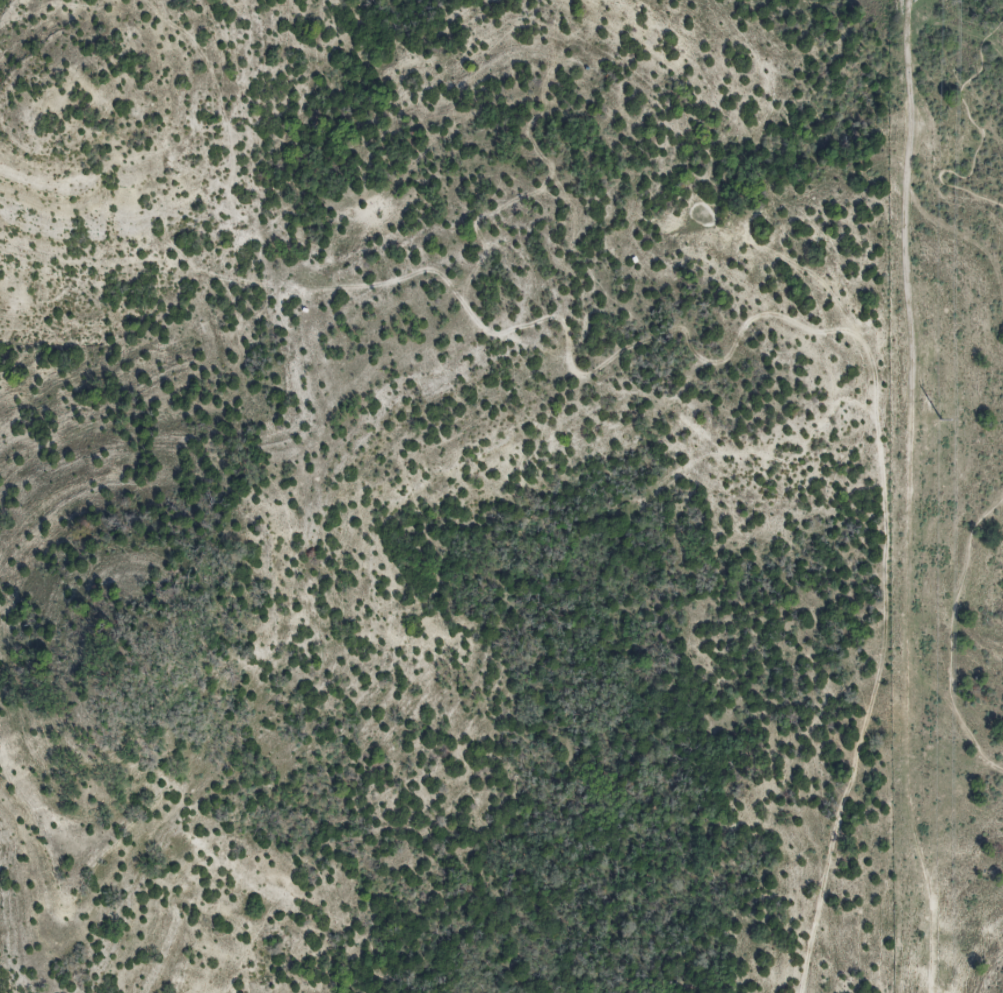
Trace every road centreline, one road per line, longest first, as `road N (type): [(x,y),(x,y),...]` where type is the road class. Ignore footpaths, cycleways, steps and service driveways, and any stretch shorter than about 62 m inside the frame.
road 1 (track): [(911,0),(906,190),(932,226),(984,246),(1002,313)]

